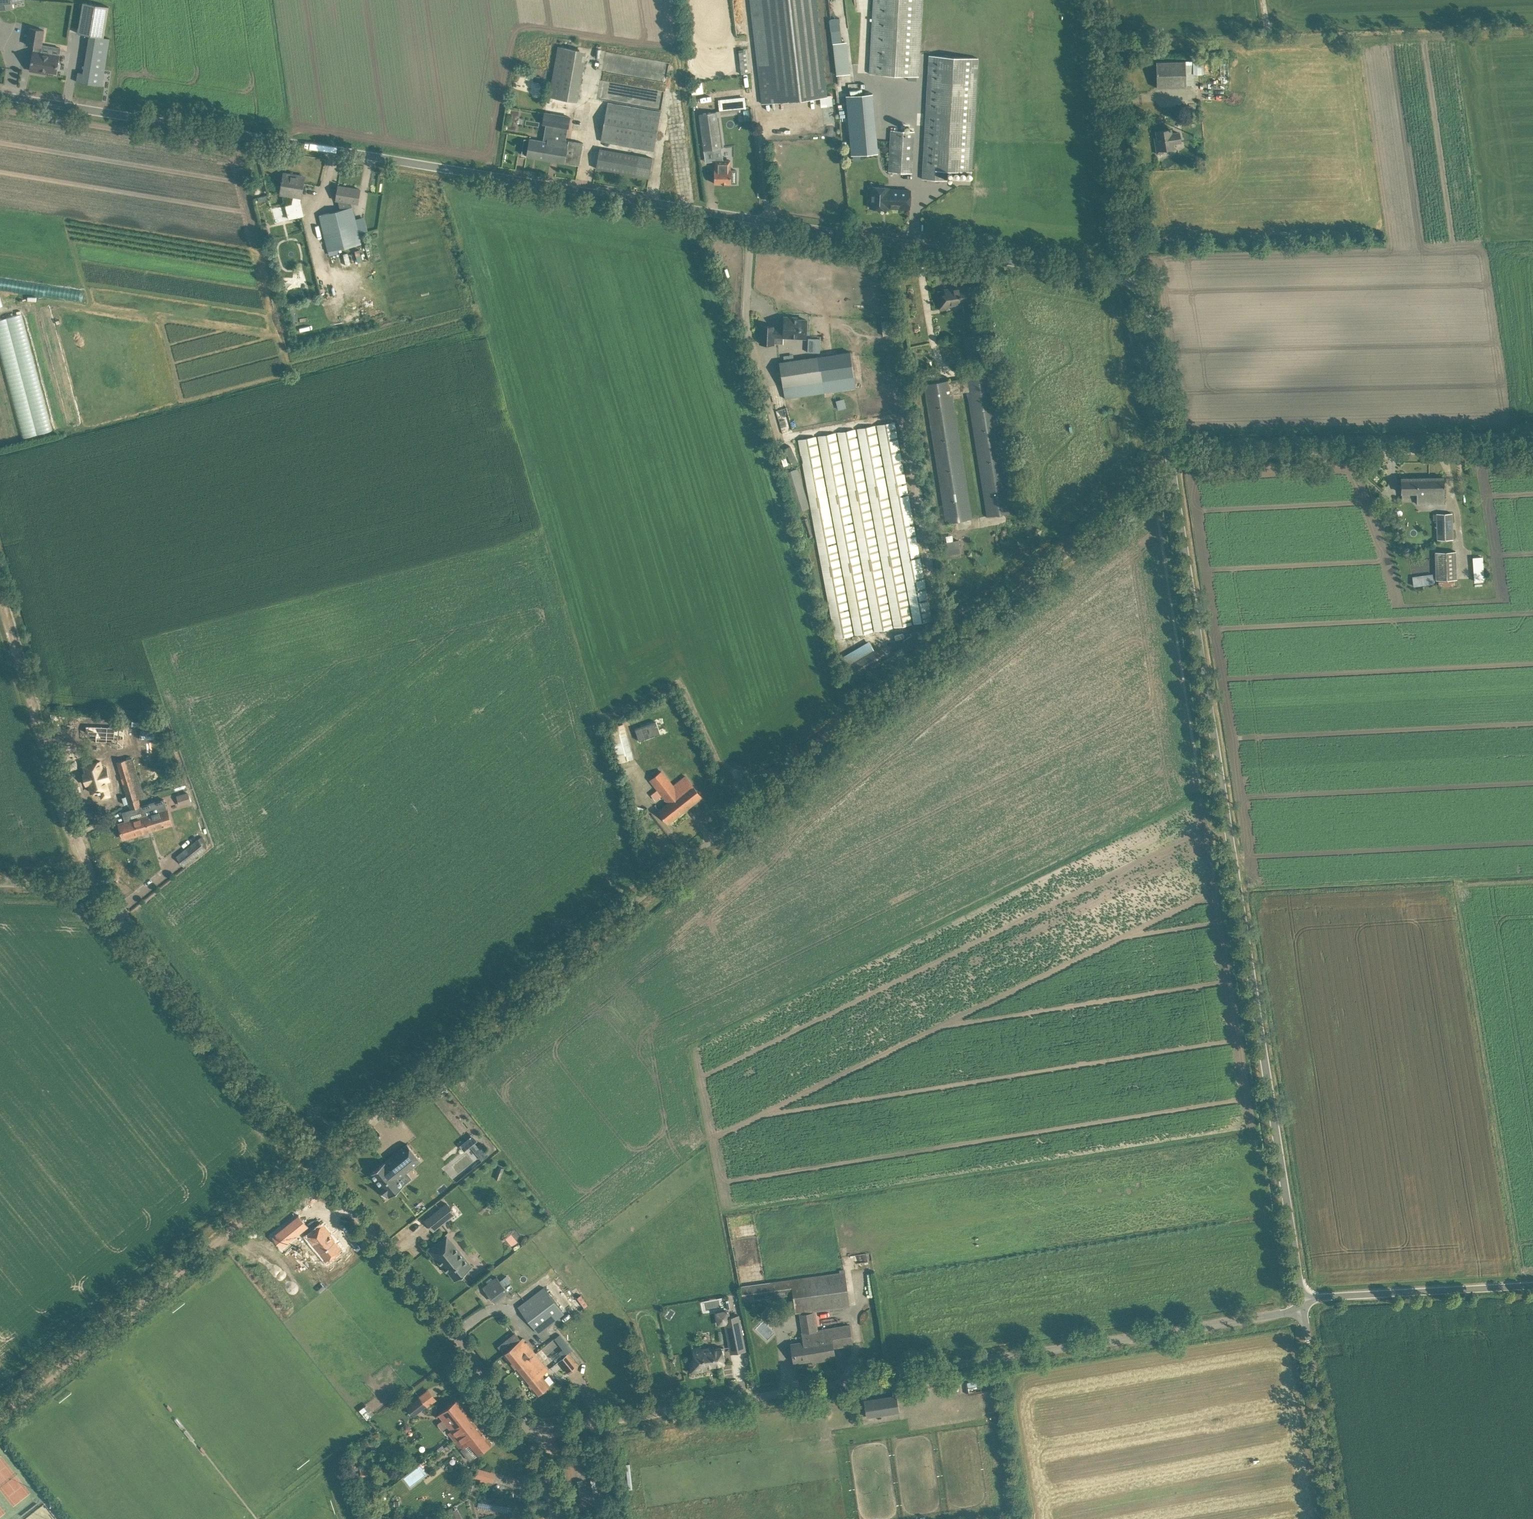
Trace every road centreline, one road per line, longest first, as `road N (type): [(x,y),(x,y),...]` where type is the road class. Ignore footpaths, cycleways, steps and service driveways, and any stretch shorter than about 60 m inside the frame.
road 1 (unclassified): [(1142,282),(0,96)]
road 2 (unclassified): [(1300,1298),(1169,459)]
road 3 (unclassified): [(535,1434),(1302,1310)]
road 4 (unclassified): [(312,1159),(759,801)]
road 5 (track): [(759,801),(1161,479),(1169,459)]
road 6 (unclassified): [(312,1159),(96,894),(78,885),(0,882)]
road 7 (track): [(0,1411),(312,1159)]
road 8 (unclassified): [(535,1434),(312,1159)]
road 9 (track): [(0,584),(91,871),(88,888)]
road 10 (track): [(1532,34),(1280,43),(1263,0)]
road 11 (unclassified): [(1142,282),(1097,0)]
road 12 (unclassified): [(1169,459),(1446,451)]
road 13 (unclassified): [(1300,1298),(1532,1284)]
road 14 (unclassified): [(1336,1518),(1302,1310)]
road 15 (unclassified): [(1169,459),(1142,282)]

